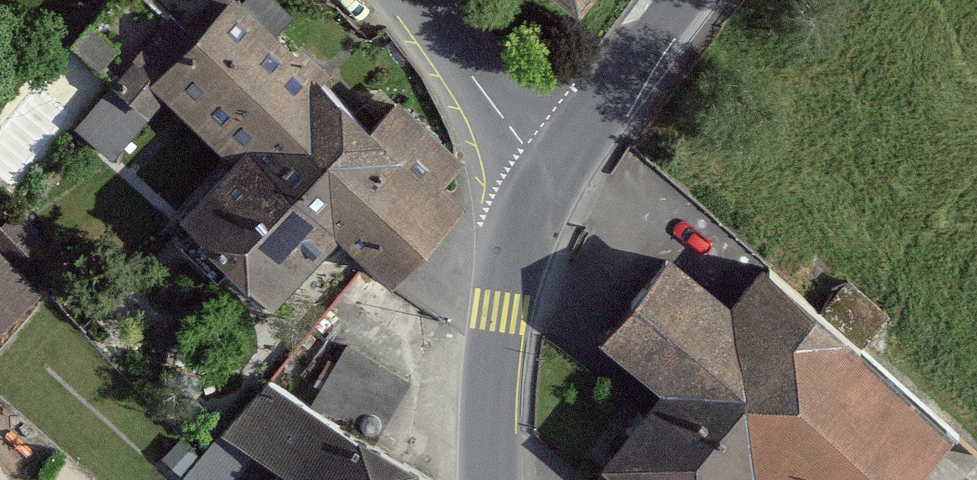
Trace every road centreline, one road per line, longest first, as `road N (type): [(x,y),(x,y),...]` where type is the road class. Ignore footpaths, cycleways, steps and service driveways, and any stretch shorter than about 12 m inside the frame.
road 1 (secondary): [(494,479),(499,310),(512,250),(545,181)]
road 2 (secondary): [(685,0),(545,181)]
road 3 (tertiary): [(545,181),(415,0)]

